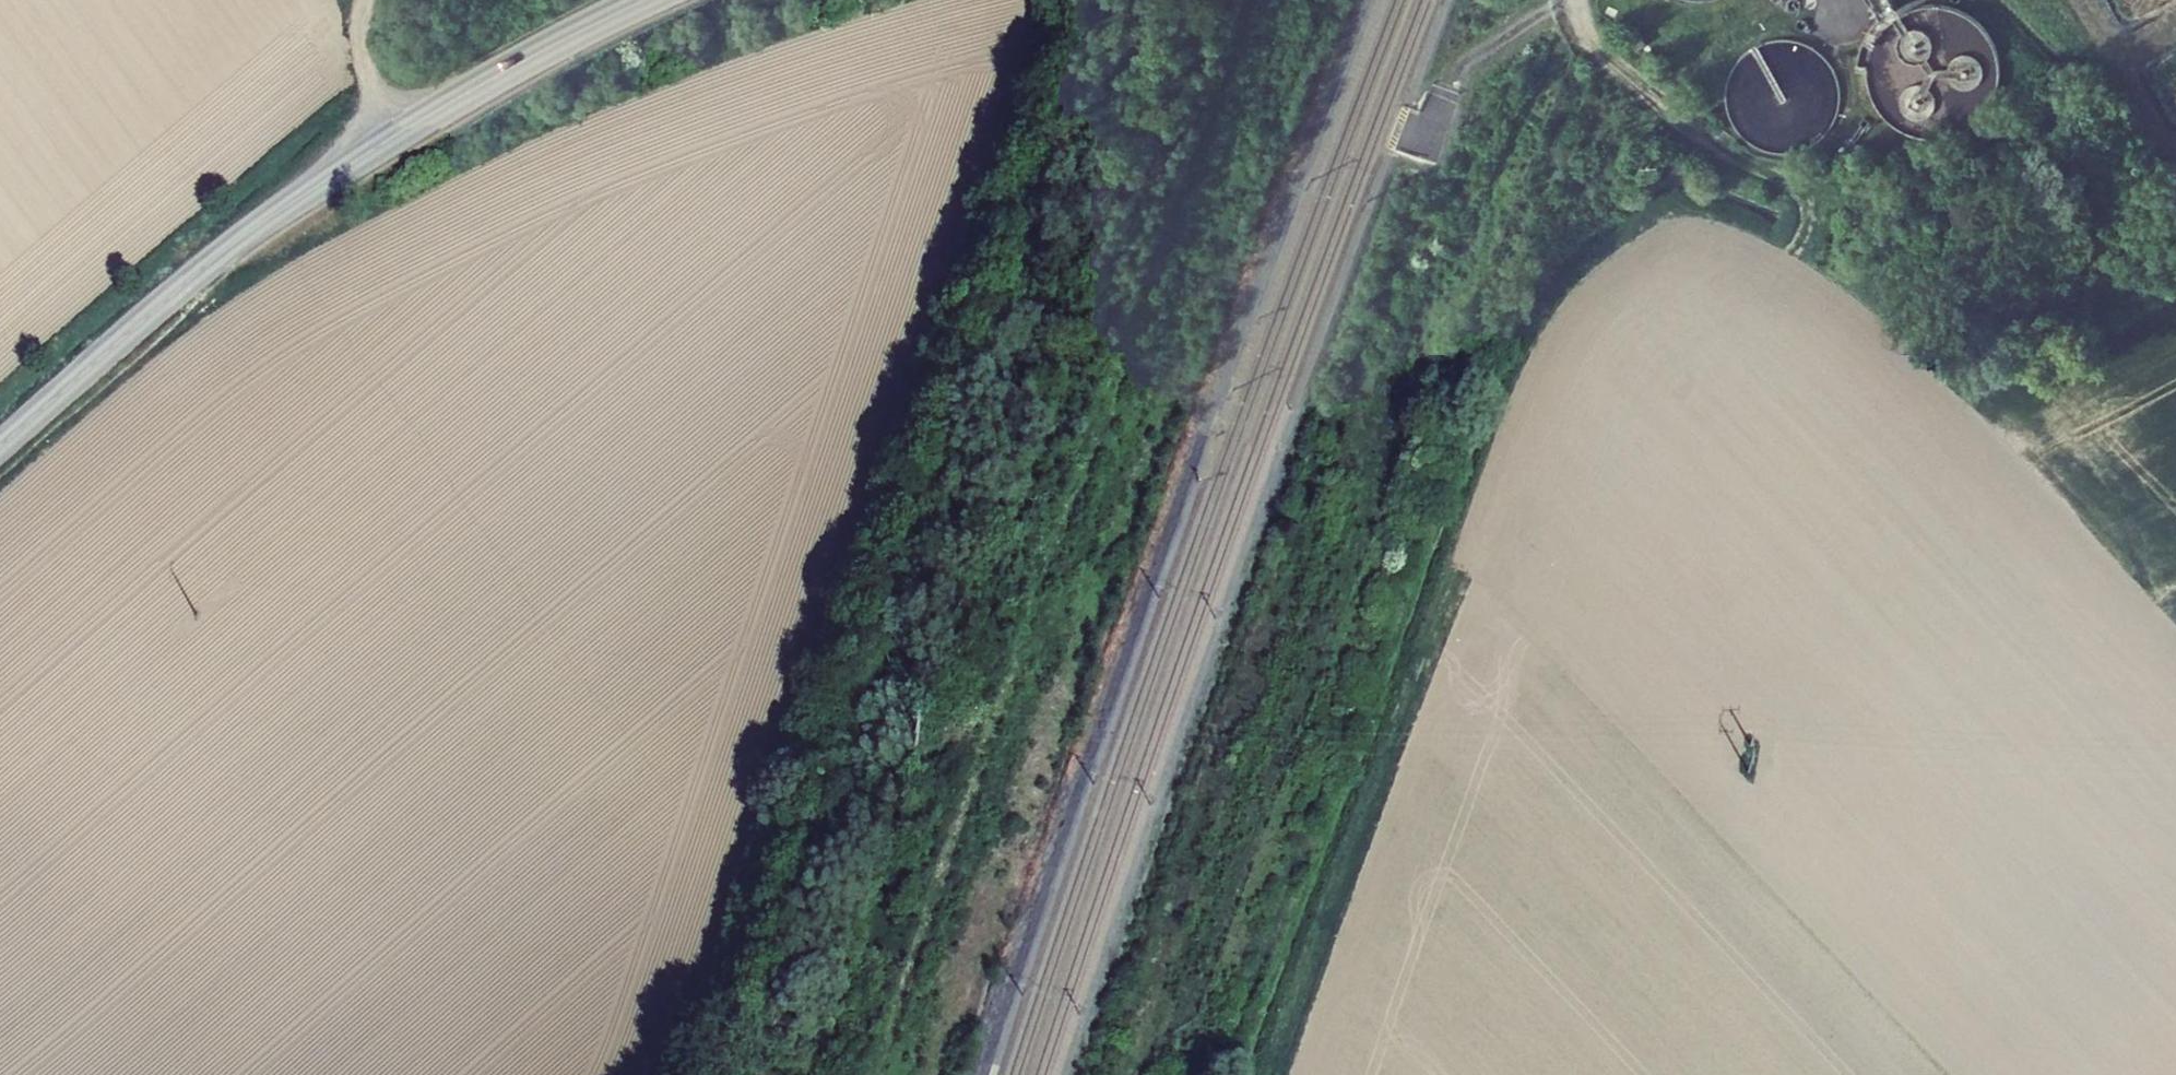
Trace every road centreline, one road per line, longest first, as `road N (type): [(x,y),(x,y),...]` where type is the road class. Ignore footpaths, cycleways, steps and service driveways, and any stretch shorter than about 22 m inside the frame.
road 1 (tertiary): [(640,0),(491,77),(280,210),(0,445)]

